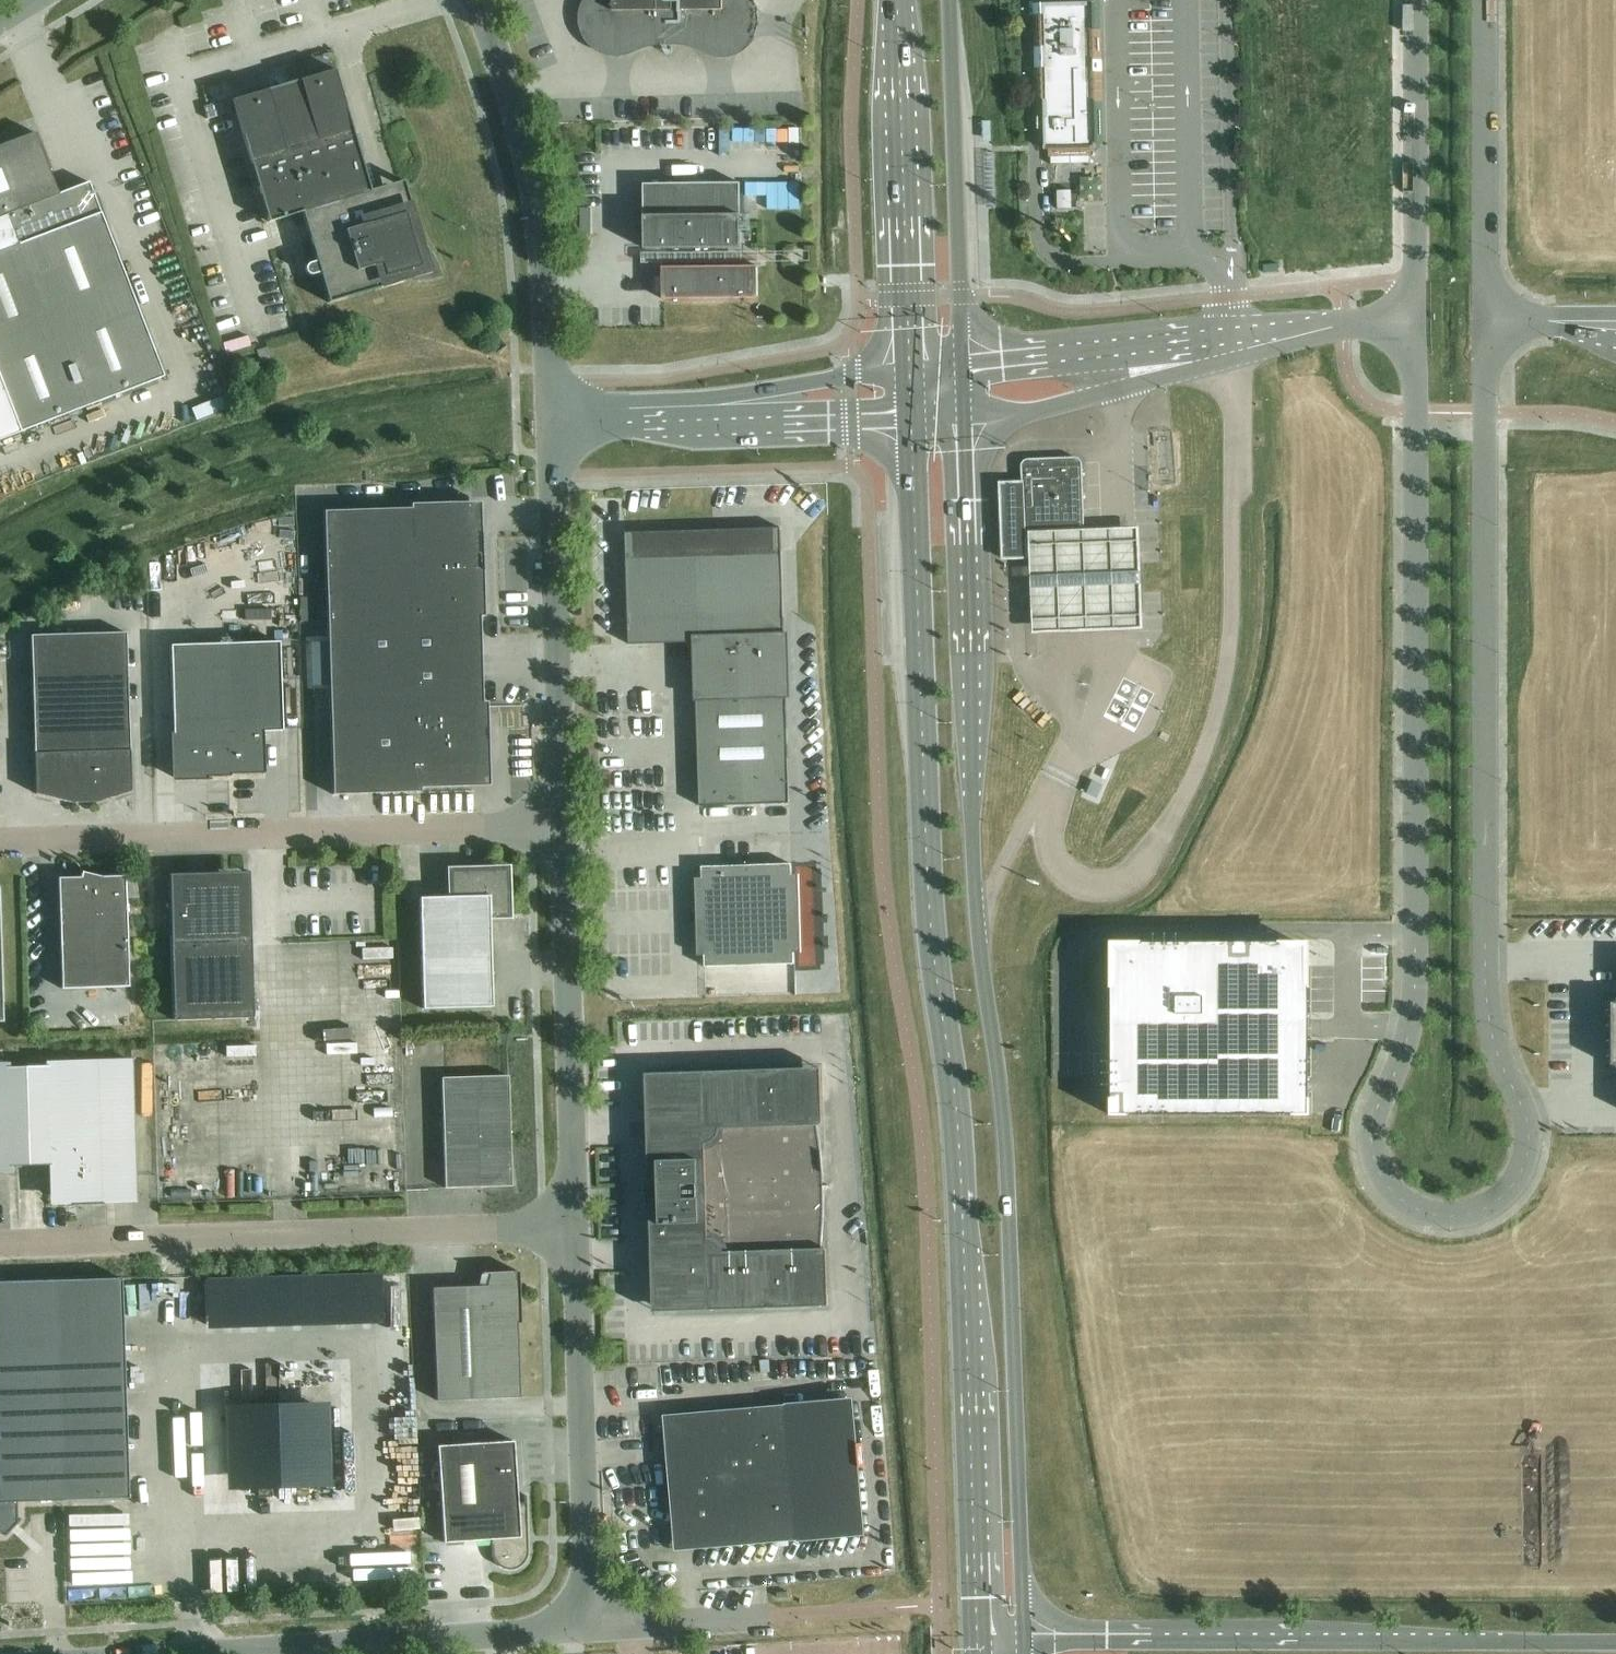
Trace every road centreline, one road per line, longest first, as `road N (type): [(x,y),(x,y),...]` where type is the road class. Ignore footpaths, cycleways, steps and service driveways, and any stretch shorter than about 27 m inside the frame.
road 1 (residential): [(1416,323),(1414,1007),(1372,1141),(1393,1195),(1450,1219),(1498,1205),(1519,1184),(1532,1148),(1525,1109),(1494,1043),(1484,965),(1486,321)]
road 2 (primary): [(911,418),(927,892),(960,1148),(976,1653)]
road 3 (primary): [(1024,1643),(1007,1127),(971,803),(966,414)]
road 4 (primary): [(1615,1644),(1024,1643)]
road 5 (residential): [(0,1249),(576,1225)]
road 6 (residential): [(563,822),(0,844)]
road 7 (residential): [(550,422),(534,192),(476,0)]
road 8 (residential): [(576,1225),(563,822)]
road 9 (residential): [(594,1627),(576,1225)]
road 10 (residential): [(563,822),(550,422)]
road 11 (residential): [(217,1653),(594,1627)]
road 12 (primary): [(898,0),(911,369)]
road 13 (primary): [(962,365),(949,0)]
road 14 (residential): [(966,414),(1064,404),(1316,330)]
road 15 (residential): [(1316,330),(962,365)]
road 16 (residential): [(1414,0),(1416,323)]
road 17 (residential): [(1486,321),(1486,0)]
road 18 (residential): [(911,369),(631,402),(606,418)]
road 19 (residential): [(606,418),(630,431),(911,418)]
road 20 (residential): [(594,1627),(771,1617)]

